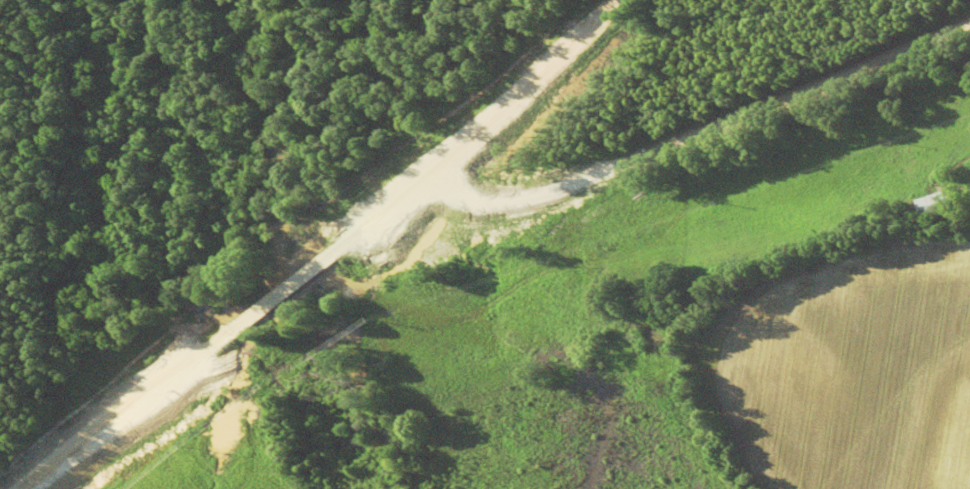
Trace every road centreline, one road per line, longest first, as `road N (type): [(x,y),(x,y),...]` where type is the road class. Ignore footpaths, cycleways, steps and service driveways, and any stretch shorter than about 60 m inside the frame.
road 1 (residential): [(29,488),(345,245),(604,0)]
road 2 (residential): [(345,245),(476,219),(969,20)]
road 3 (residential): [(888,56),(969,299)]

